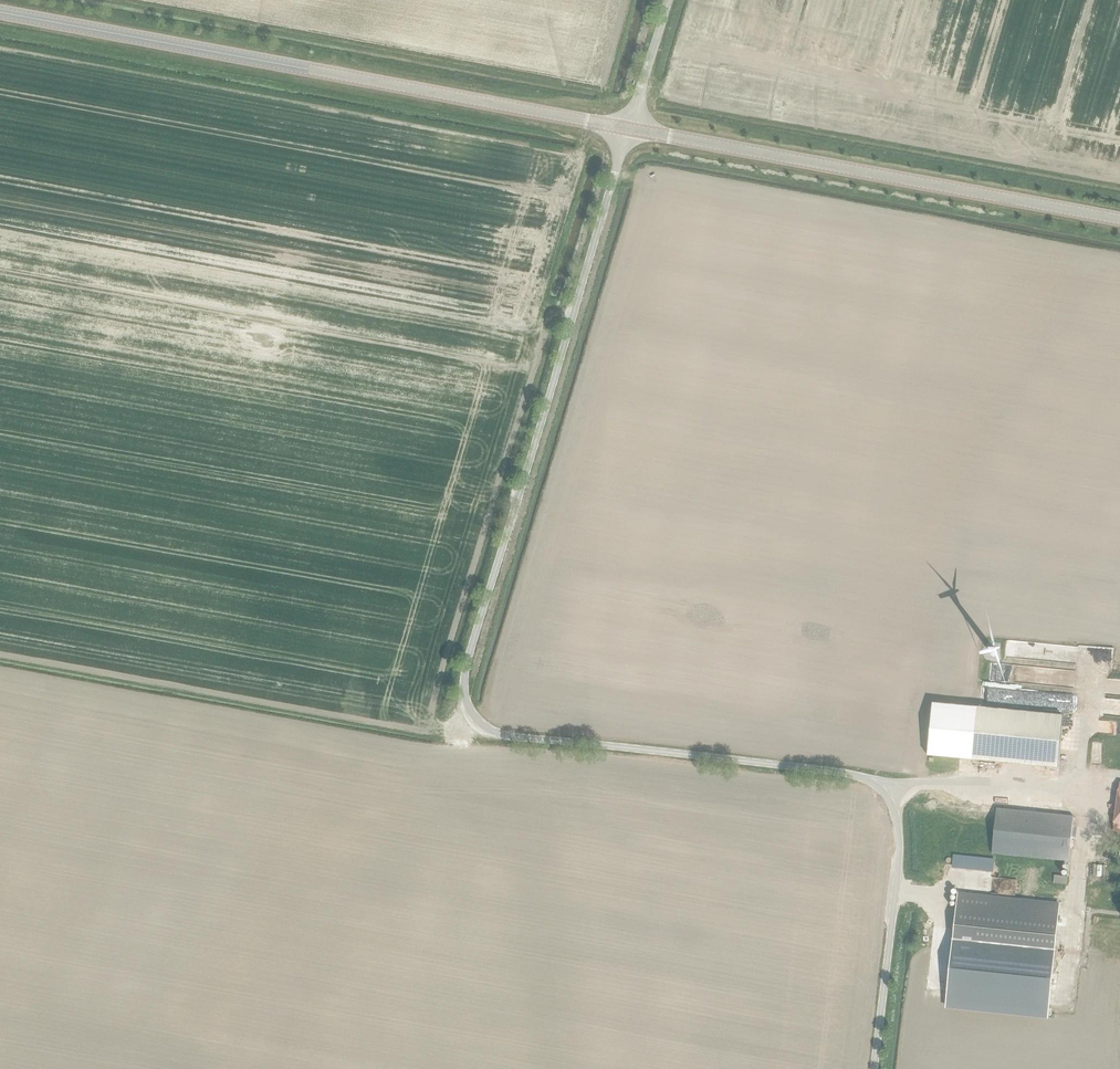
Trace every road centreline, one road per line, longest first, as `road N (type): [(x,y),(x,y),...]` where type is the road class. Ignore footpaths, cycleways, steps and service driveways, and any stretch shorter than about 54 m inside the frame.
road 1 (unclassified): [(875,1068),(900,842),(882,786),(850,775),(514,737),(484,728),(464,691),(465,664),(628,126)]
road 2 (secondary): [(628,126),(0,11)]
road 3 (secondary): [(1119,220),(628,126)]
road 4 (unclassified): [(628,126),(665,0)]

